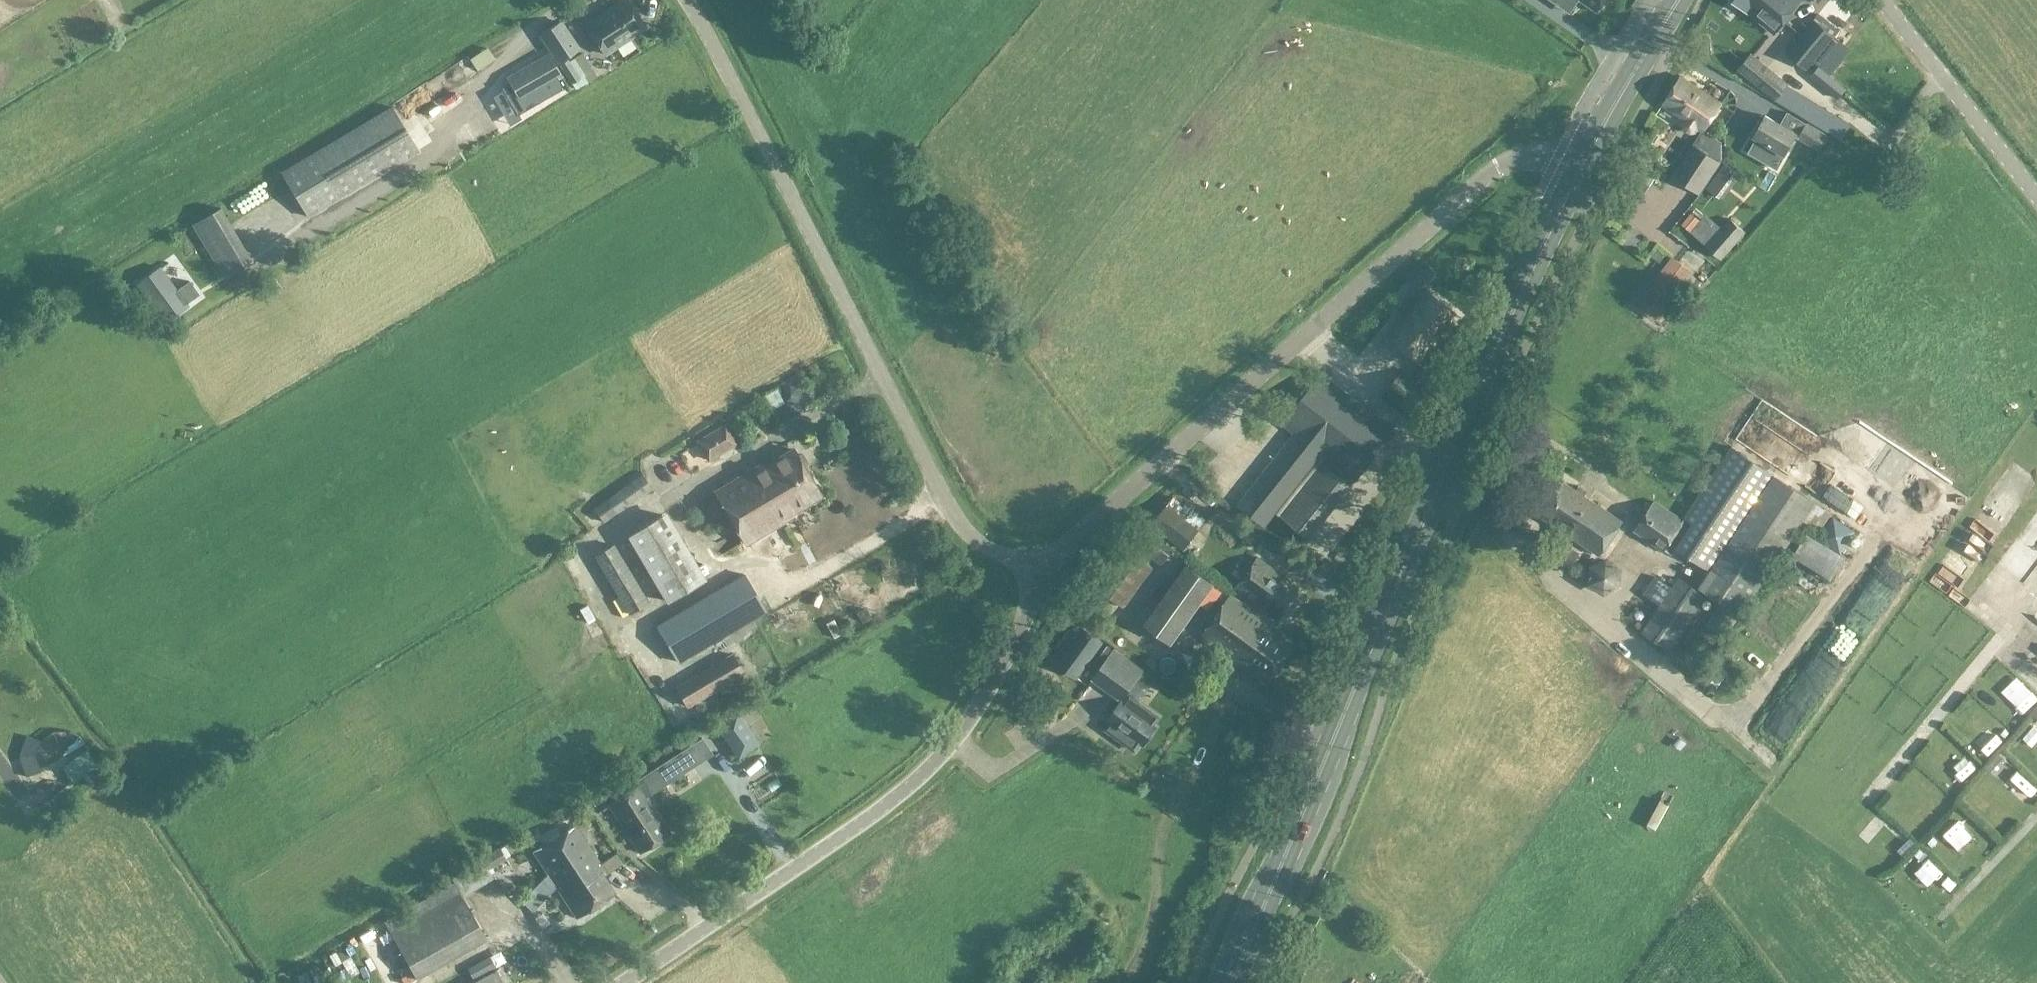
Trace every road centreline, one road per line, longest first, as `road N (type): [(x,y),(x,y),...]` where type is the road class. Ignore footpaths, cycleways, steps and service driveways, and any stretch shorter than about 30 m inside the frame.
road 1 (primary): [(1233,982),(1578,172)]
road 2 (unclassified): [(1045,575),(1083,530),(1493,172),(1532,157),(1578,172)]
road 3 (unclassified): [(1045,575),(997,554),(955,519),(688,0)]
road 4 (unclassified): [(622,982),(921,776),(987,693),(1045,575)]
road 5 (unclassified): [(2036,196),(1881,0)]
road 6 (primary): [(1578,172),(1678,0)]

